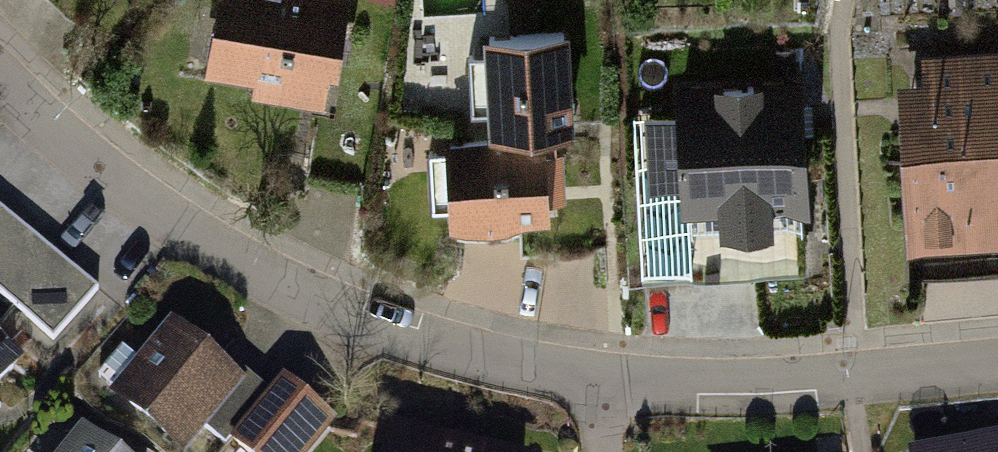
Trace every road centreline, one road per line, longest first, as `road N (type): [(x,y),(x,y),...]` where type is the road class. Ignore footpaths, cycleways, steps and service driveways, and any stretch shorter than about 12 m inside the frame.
road 1 (residential): [(997,360),(862,375),(608,381),(422,342),(267,280),(125,186),(0,77)]

